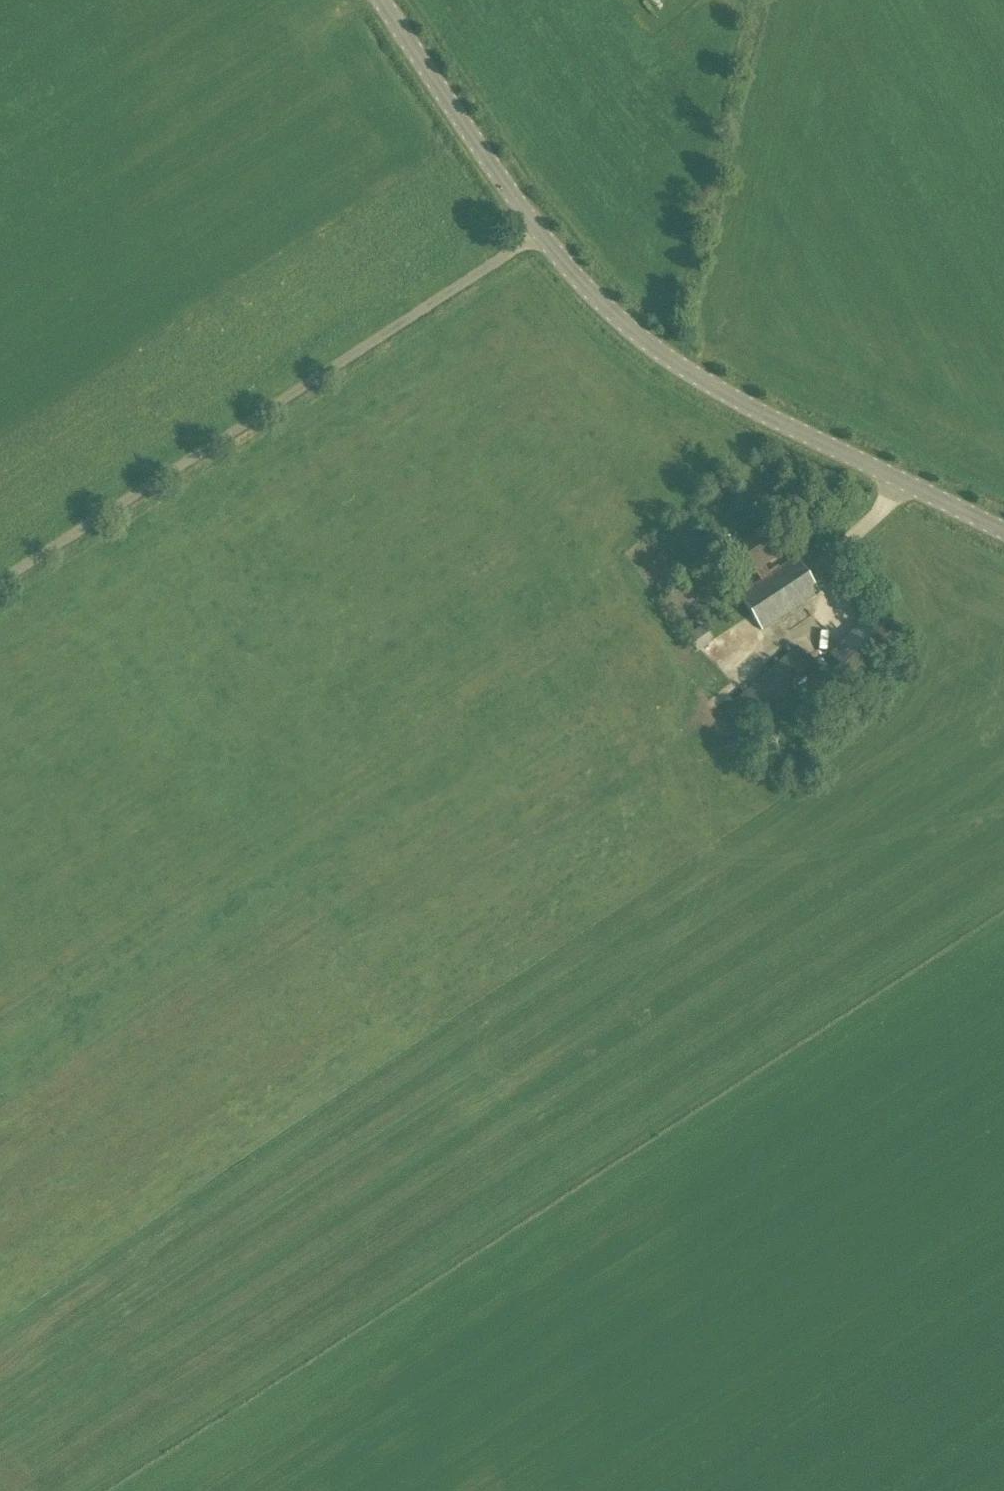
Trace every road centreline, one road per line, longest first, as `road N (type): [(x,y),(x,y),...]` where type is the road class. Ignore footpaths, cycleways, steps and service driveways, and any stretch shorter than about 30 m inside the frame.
road 1 (unclassified): [(540,238),(0,587)]
road 2 (tertiary): [(1003,535),(678,369),(616,321),(540,238)]
road 3 (tertiary): [(540,238),(380,0)]

